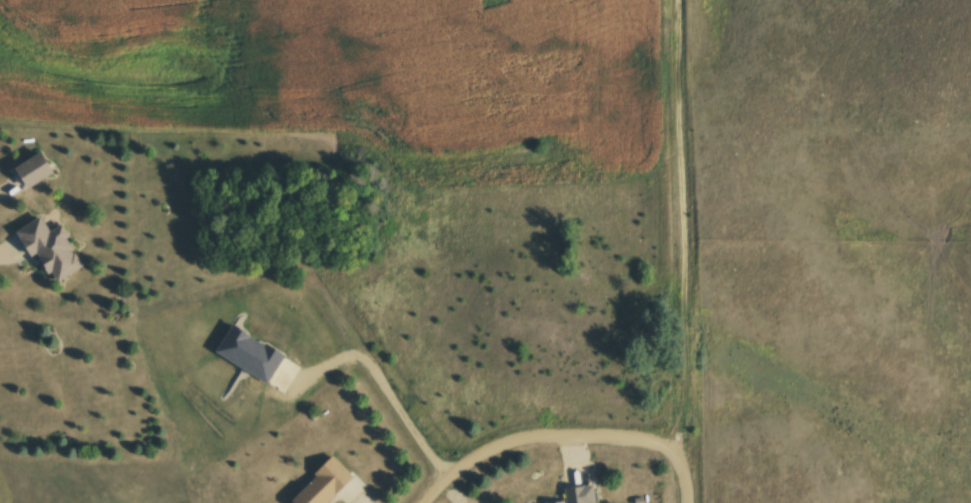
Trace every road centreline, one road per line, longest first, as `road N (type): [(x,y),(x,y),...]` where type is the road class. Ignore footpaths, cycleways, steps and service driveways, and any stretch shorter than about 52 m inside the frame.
road 1 (track): [(685,459),(680,0)]
road 2 (residential): [(424,502),(475,459),(530,439),(626,439),(663,445),(685,459)]
road 3 (residential): [(448,479),(345,331)]

